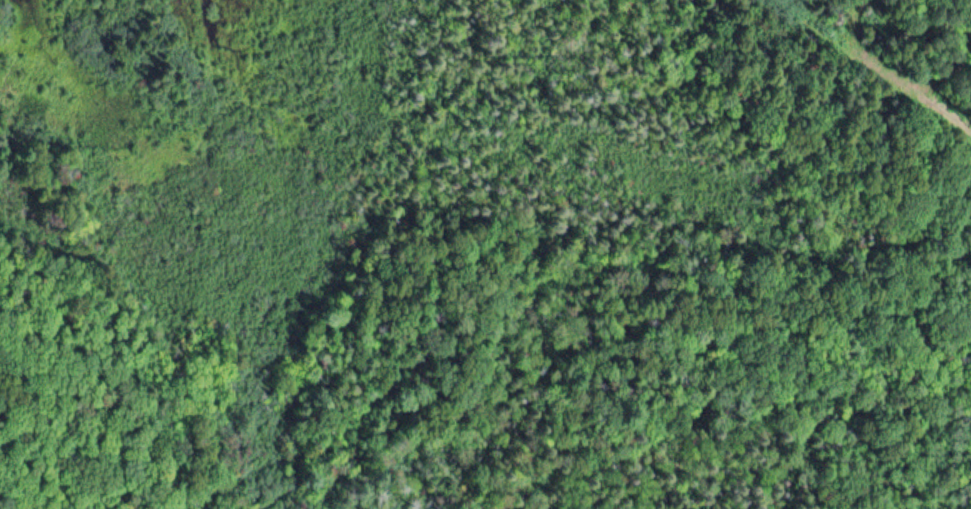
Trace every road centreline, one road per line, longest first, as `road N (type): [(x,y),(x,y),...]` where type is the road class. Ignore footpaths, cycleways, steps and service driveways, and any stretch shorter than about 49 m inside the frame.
road 1 (track): [(769,0),(970,137)]

